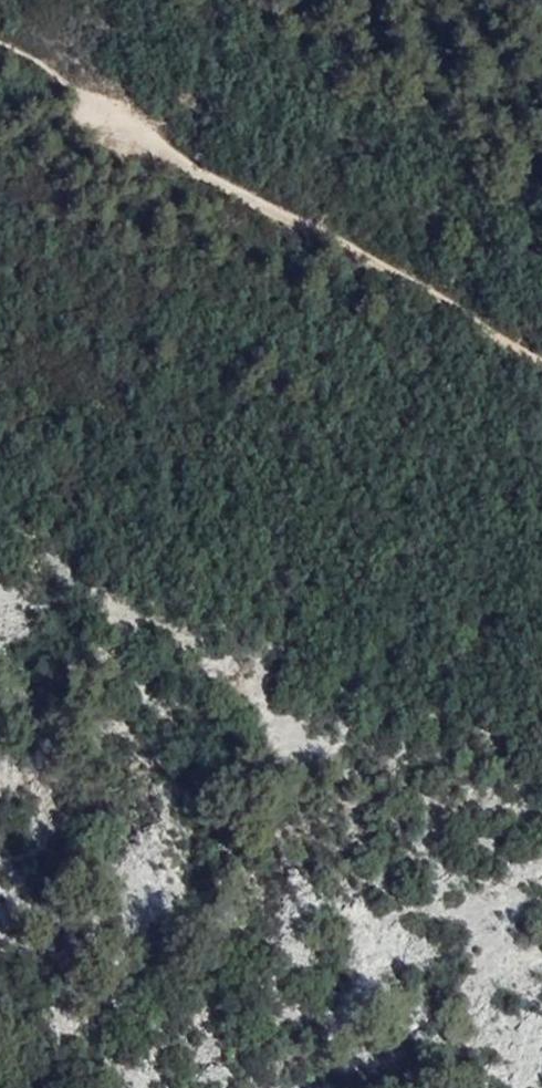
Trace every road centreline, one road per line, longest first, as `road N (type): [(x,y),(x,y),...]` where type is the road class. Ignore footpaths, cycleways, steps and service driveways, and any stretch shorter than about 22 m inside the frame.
road 1 (track): [(541,357),(0,41)]

